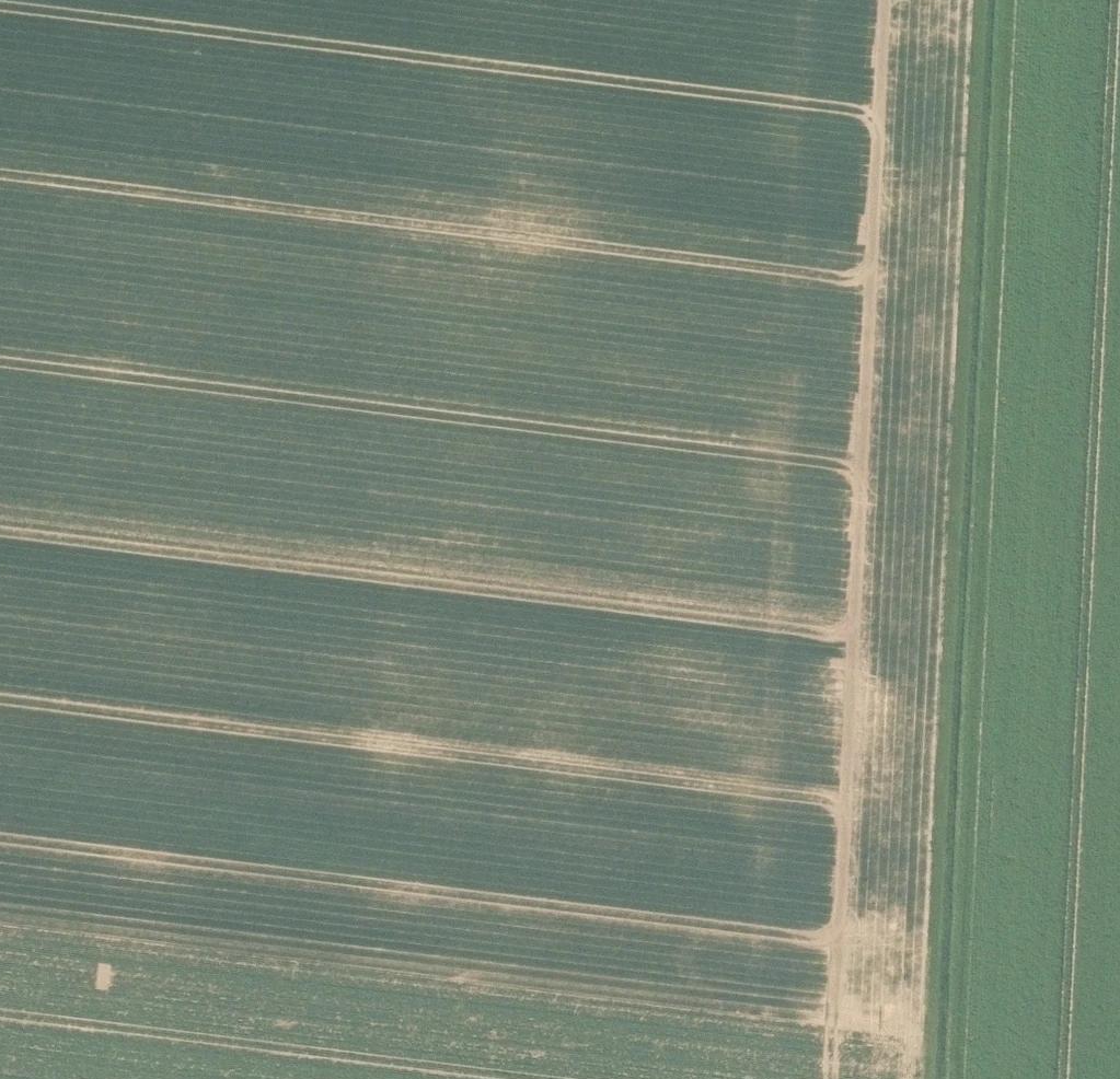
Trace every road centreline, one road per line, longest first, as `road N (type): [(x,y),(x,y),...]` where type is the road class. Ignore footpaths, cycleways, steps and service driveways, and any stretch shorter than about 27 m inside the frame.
road 1 (track): [(1007,0),(956,1078)]

